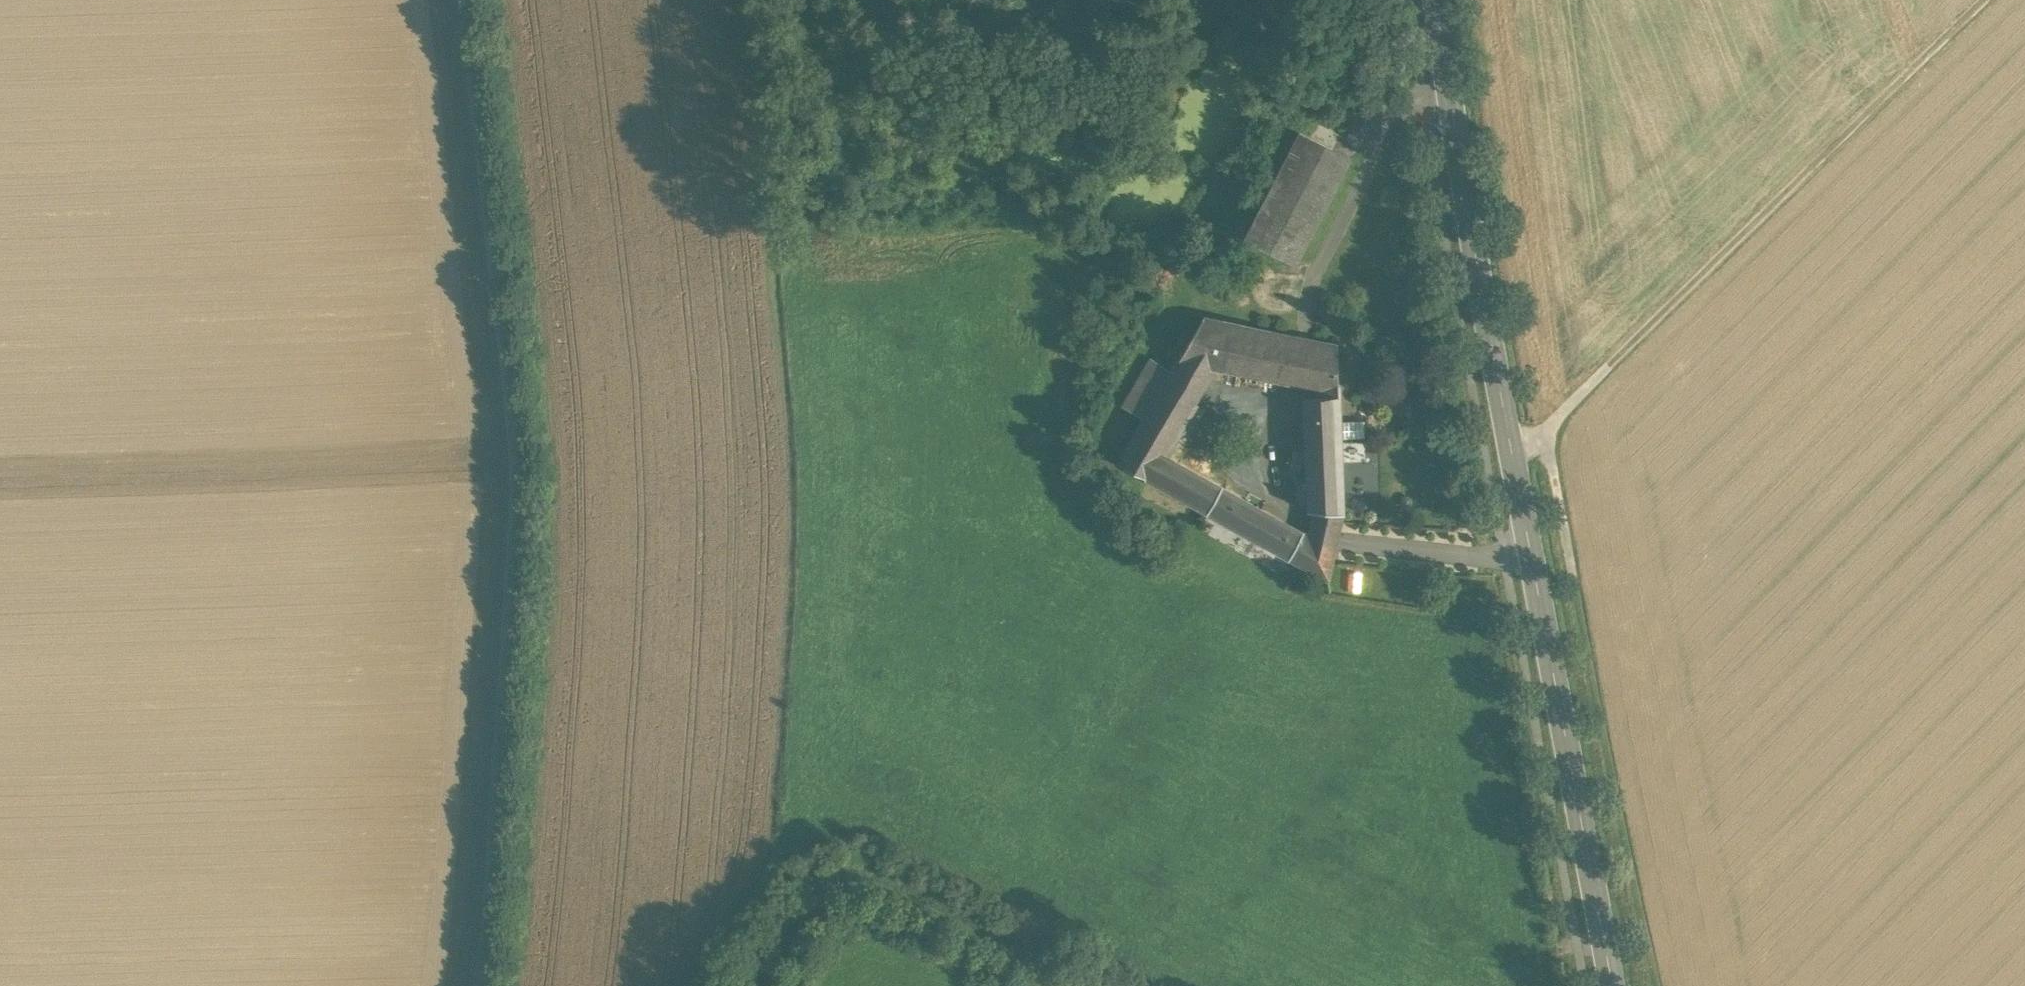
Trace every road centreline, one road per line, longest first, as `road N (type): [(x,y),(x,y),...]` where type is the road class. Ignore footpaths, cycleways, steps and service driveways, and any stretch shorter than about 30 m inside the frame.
road 1 (tertiary): [(1619,985),(1480,281),(1437,0)]
road 2 (track): [(464,0),(512,444),(507,656),(476,985)]
road 3 (track): [(1514,454),(1983,0)]
road 4 (track): [(1661,985),(1547,429)]
road 5 (track): [(1052,976),(860,885),(832,893),(800,923),(764,985)]

